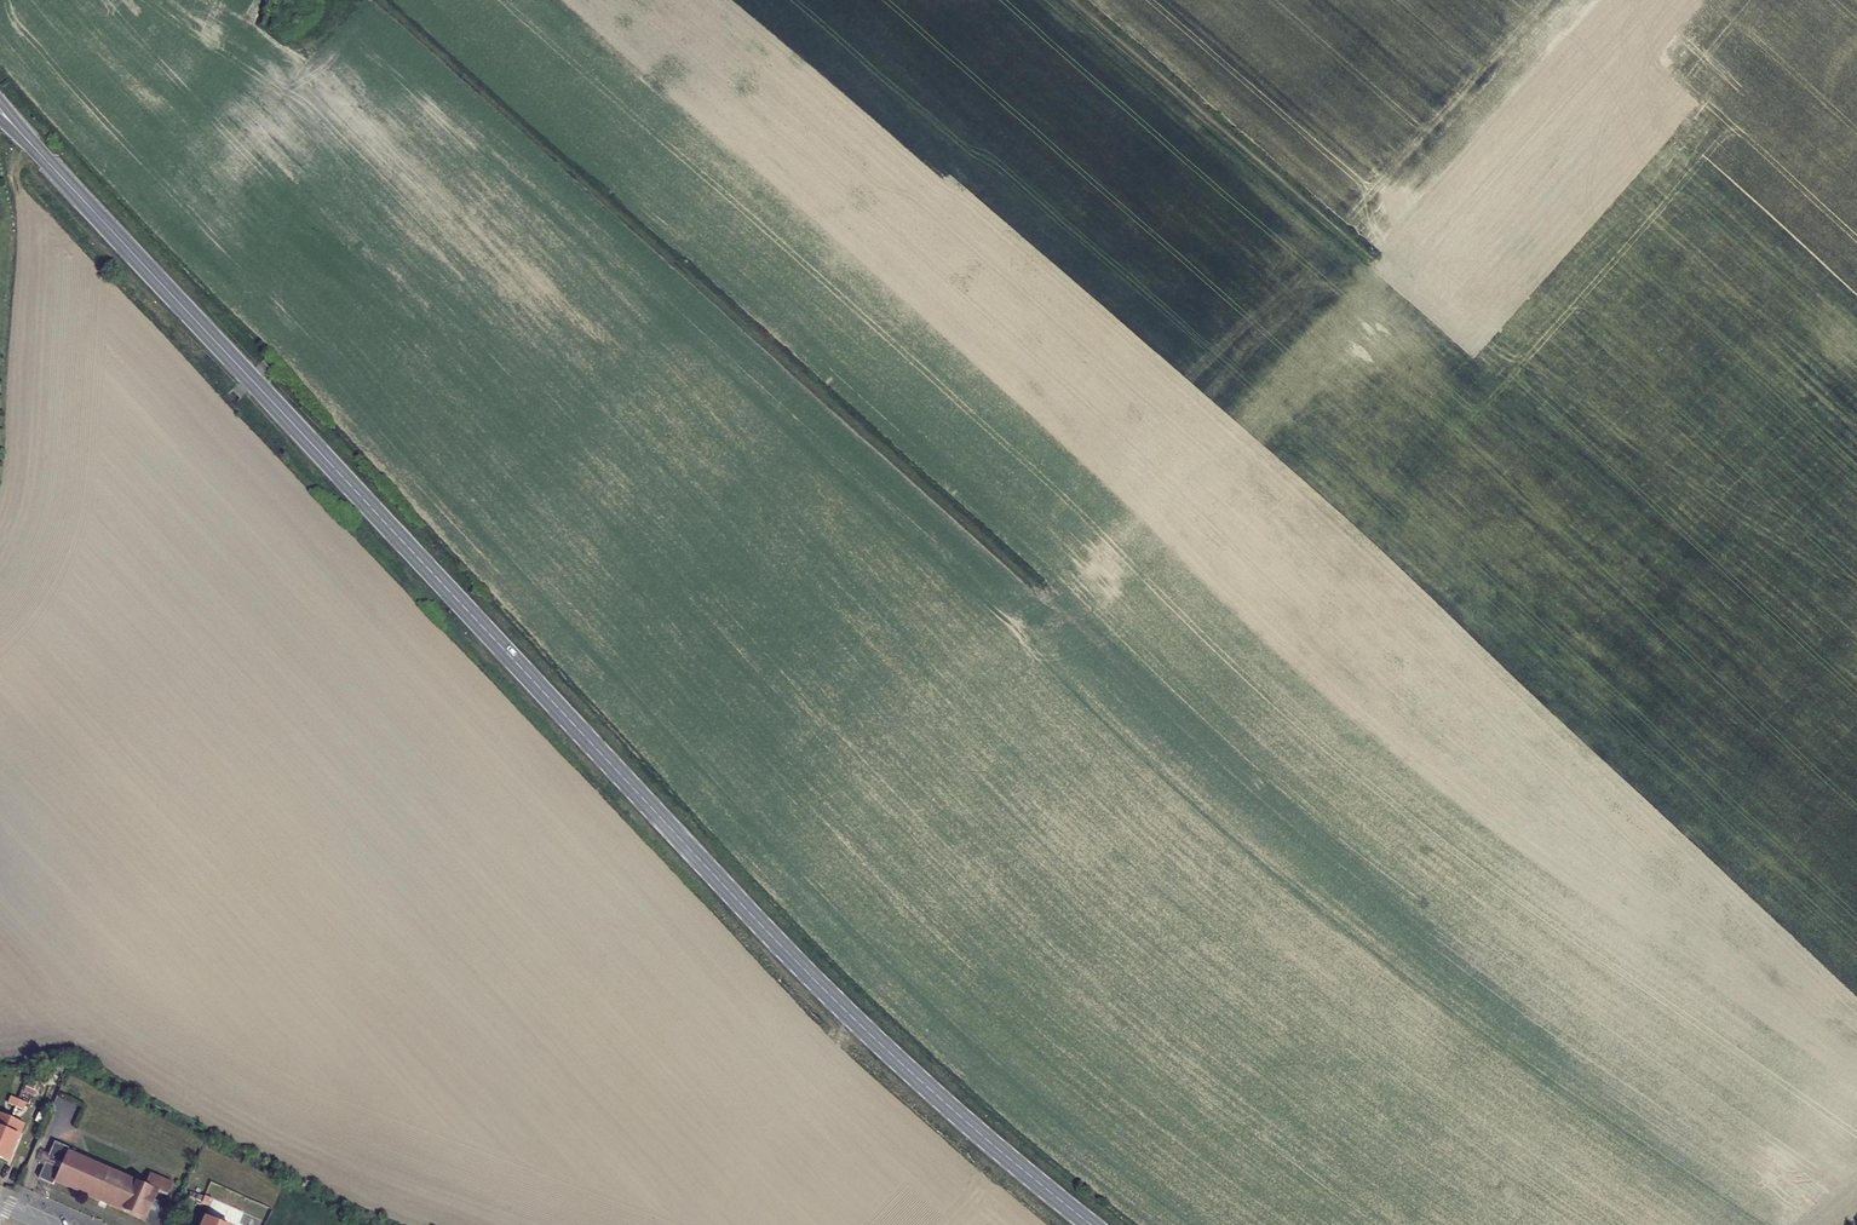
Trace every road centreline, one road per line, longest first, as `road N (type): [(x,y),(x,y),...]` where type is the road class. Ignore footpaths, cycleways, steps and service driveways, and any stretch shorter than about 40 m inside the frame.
road 1 (secondary): [(18,126),(792,958),(939,1097),(1091,1224)]

